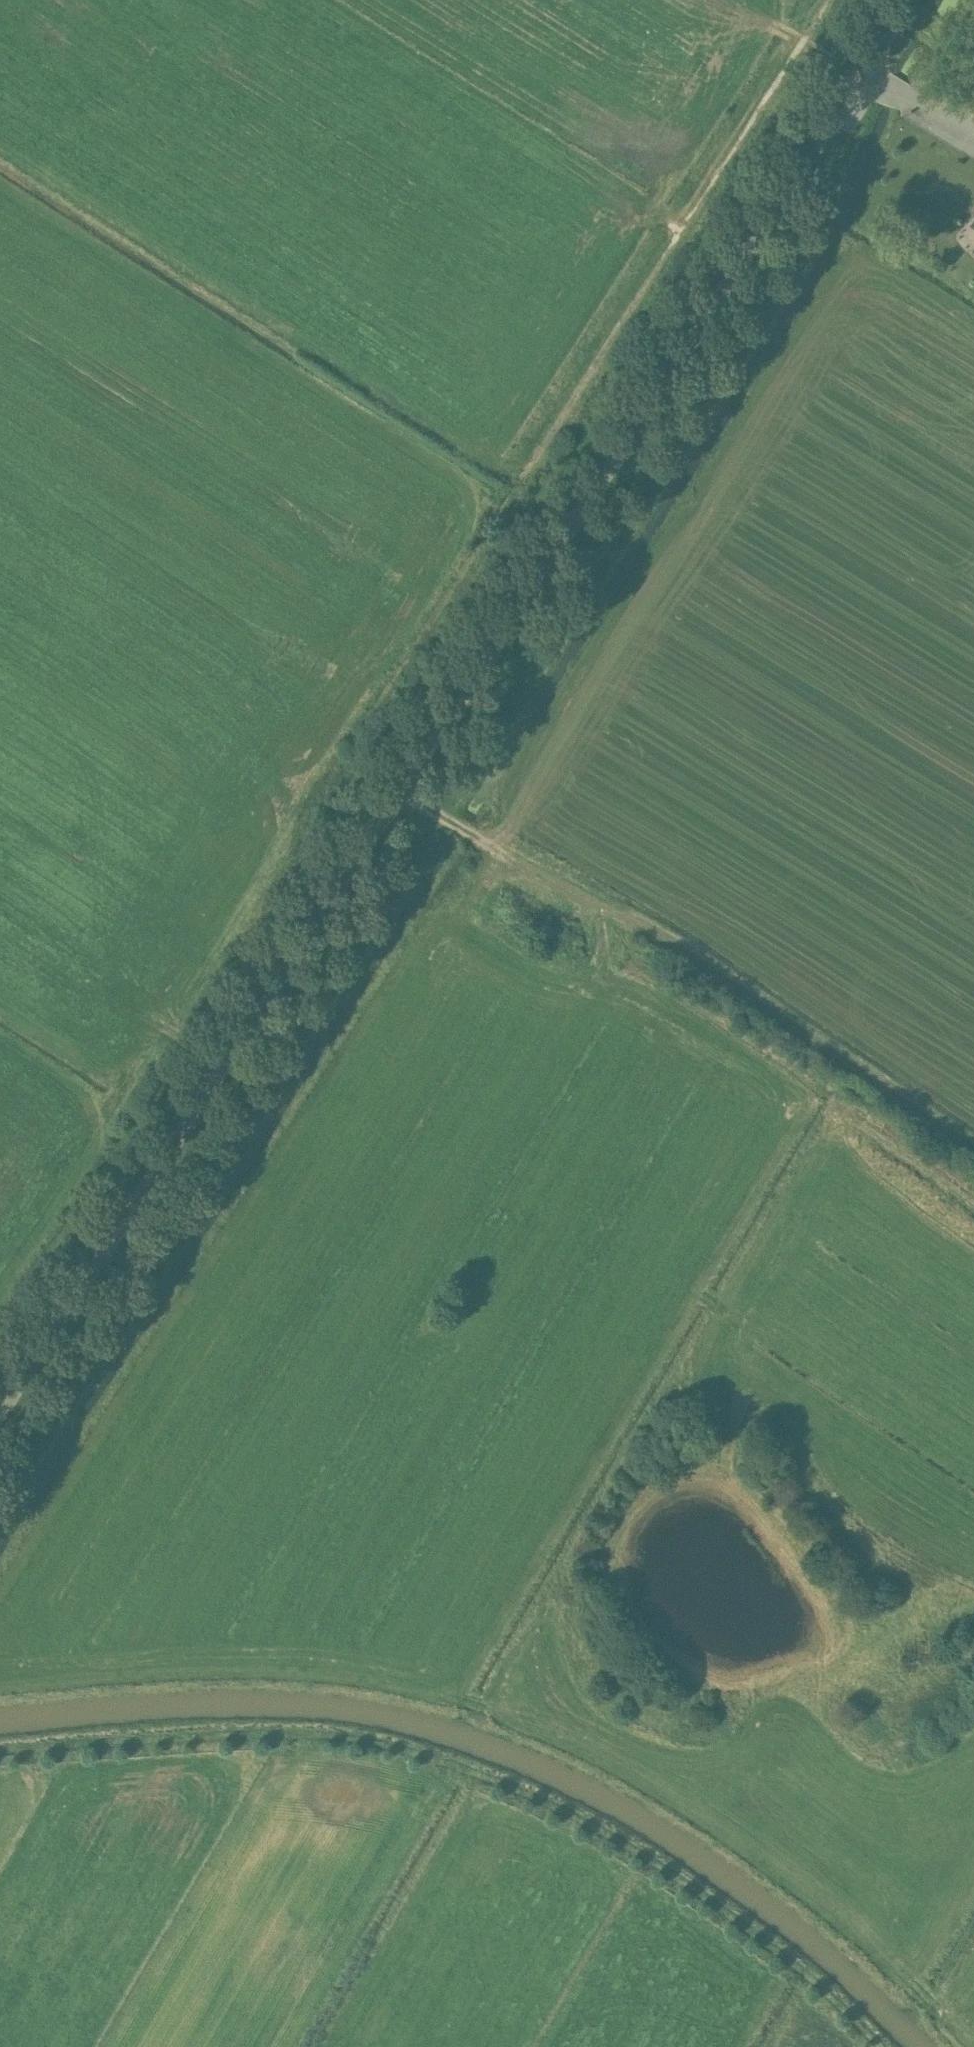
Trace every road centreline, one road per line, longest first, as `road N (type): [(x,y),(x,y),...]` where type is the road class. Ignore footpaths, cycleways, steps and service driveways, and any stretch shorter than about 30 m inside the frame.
road 1 (unclassified): [(0,1415),(915,0)]

